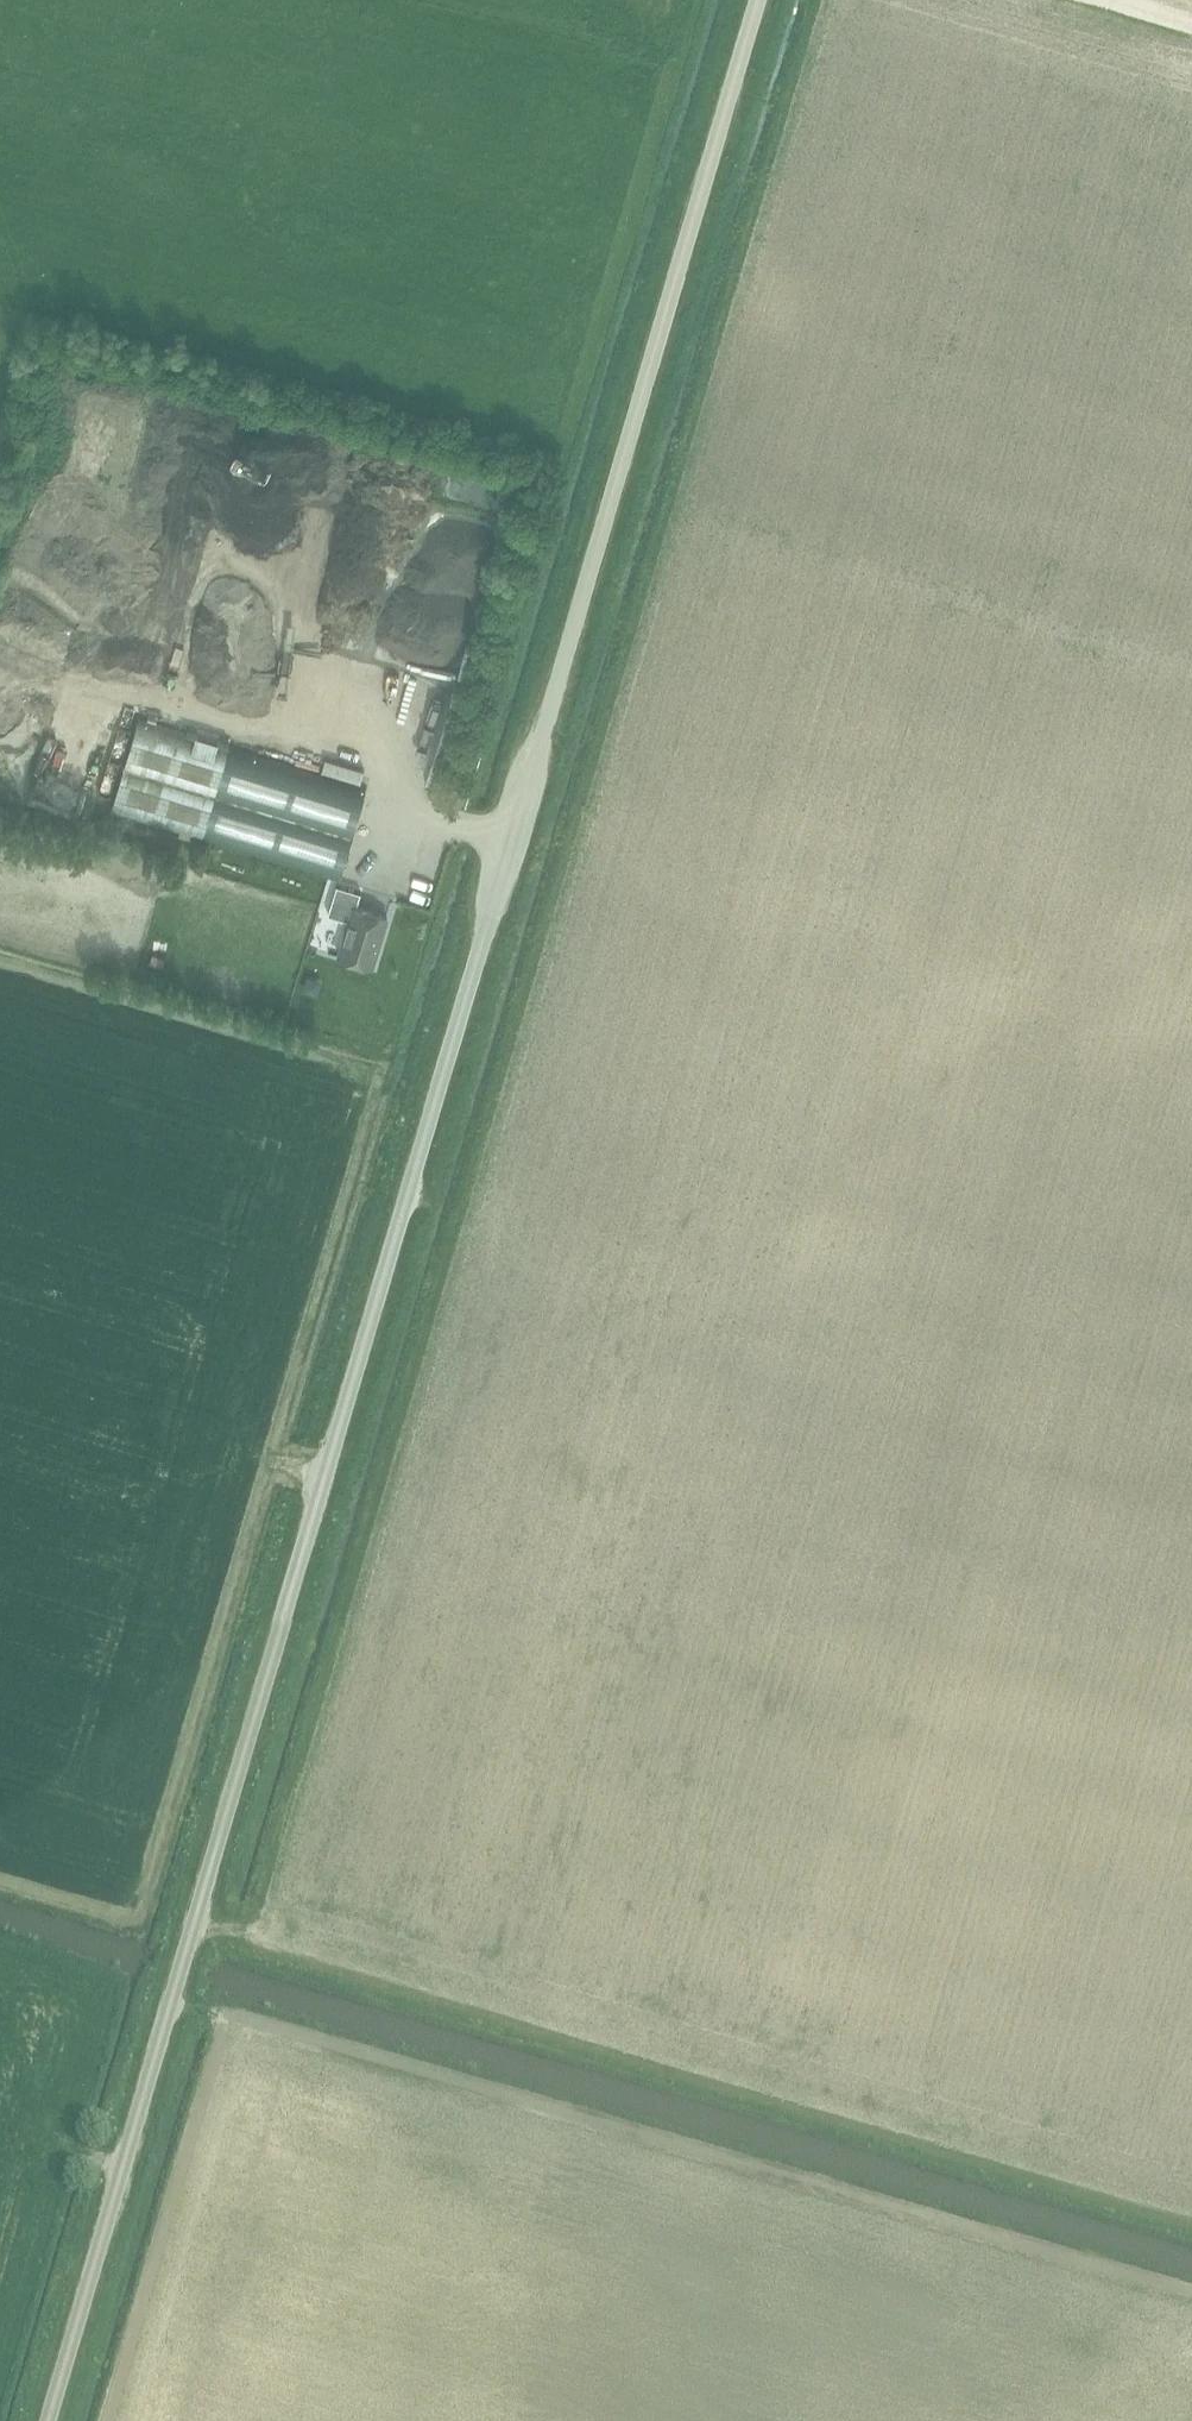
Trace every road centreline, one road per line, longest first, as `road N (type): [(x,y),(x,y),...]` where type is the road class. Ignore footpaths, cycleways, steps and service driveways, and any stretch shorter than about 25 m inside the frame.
road 1 (unclassified): [(48,2420),(760,0)]

